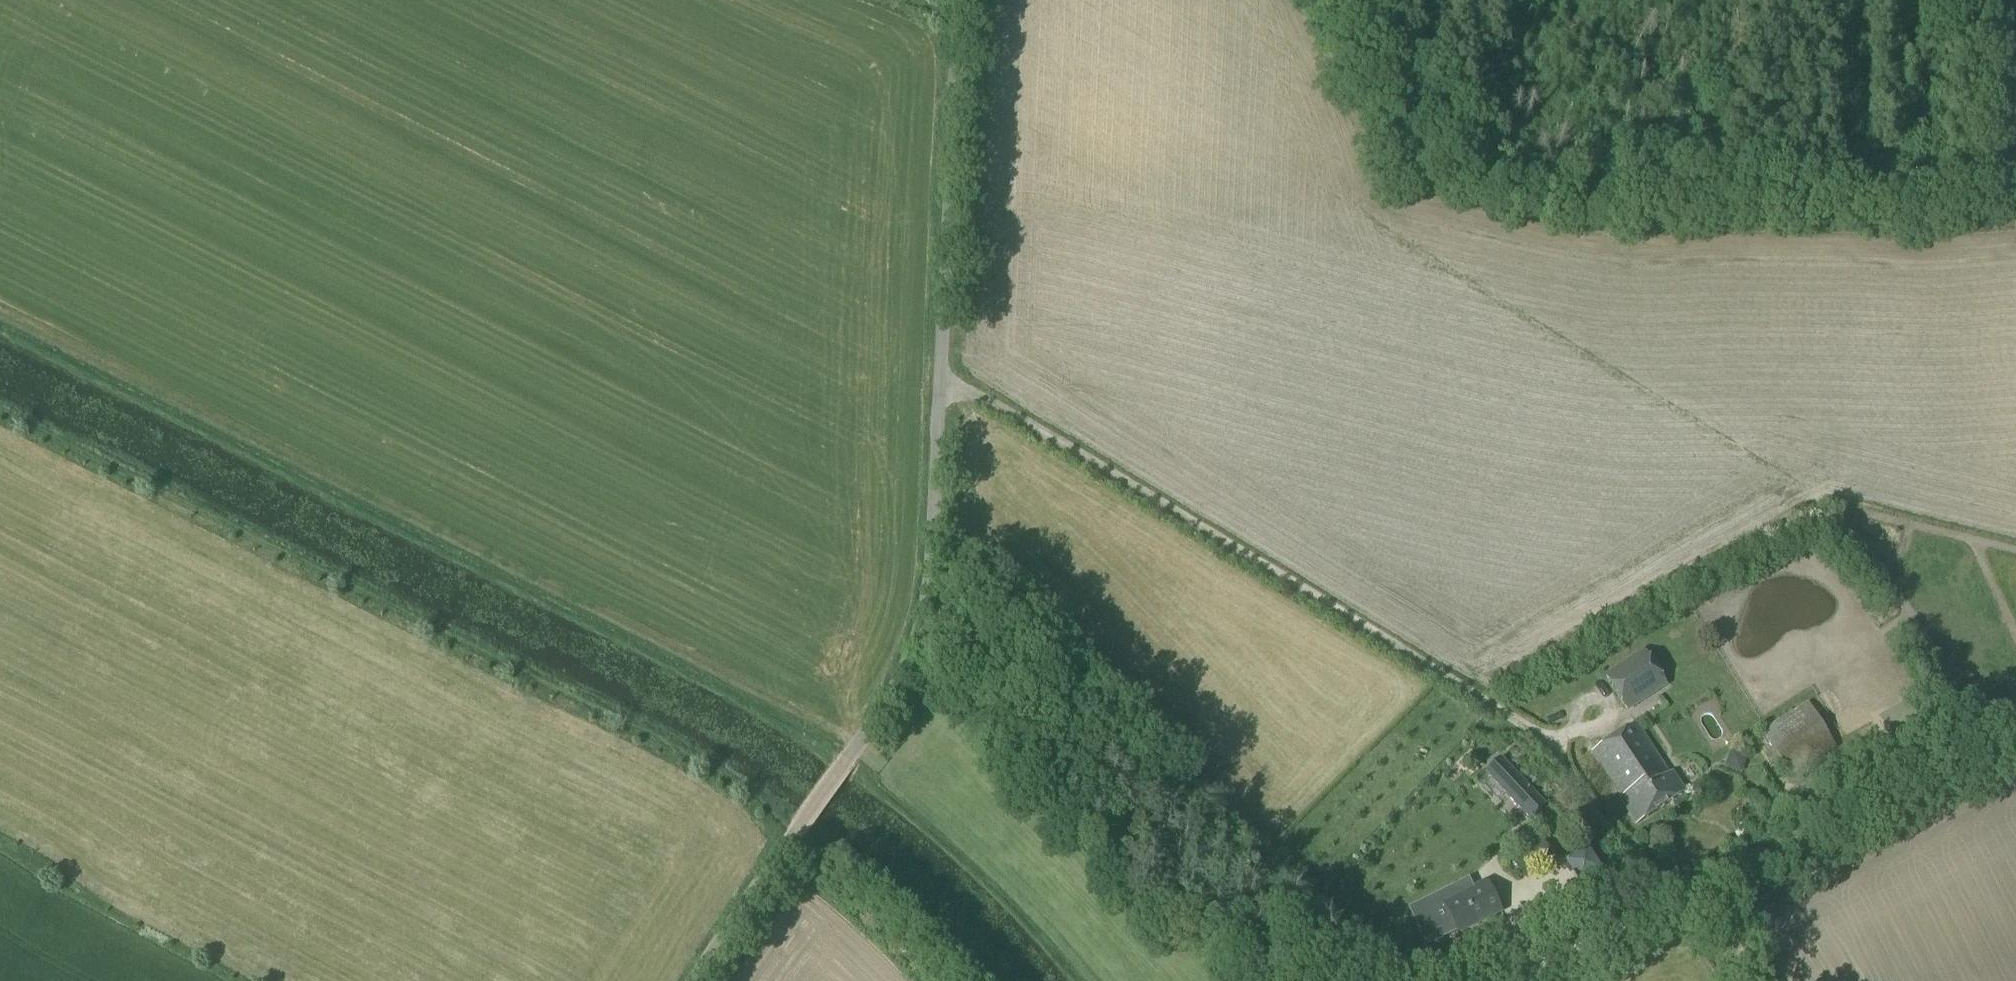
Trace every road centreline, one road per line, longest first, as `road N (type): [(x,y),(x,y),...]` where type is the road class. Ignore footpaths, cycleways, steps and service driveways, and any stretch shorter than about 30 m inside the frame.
road 1 (unclassified): [(703,980),(906,667),(930,605),(942,533),(962,0)]
road 2 (track): [(1752,980),(1676,863),(1641,851),(1591,810),(1543,739),(948,384)]

